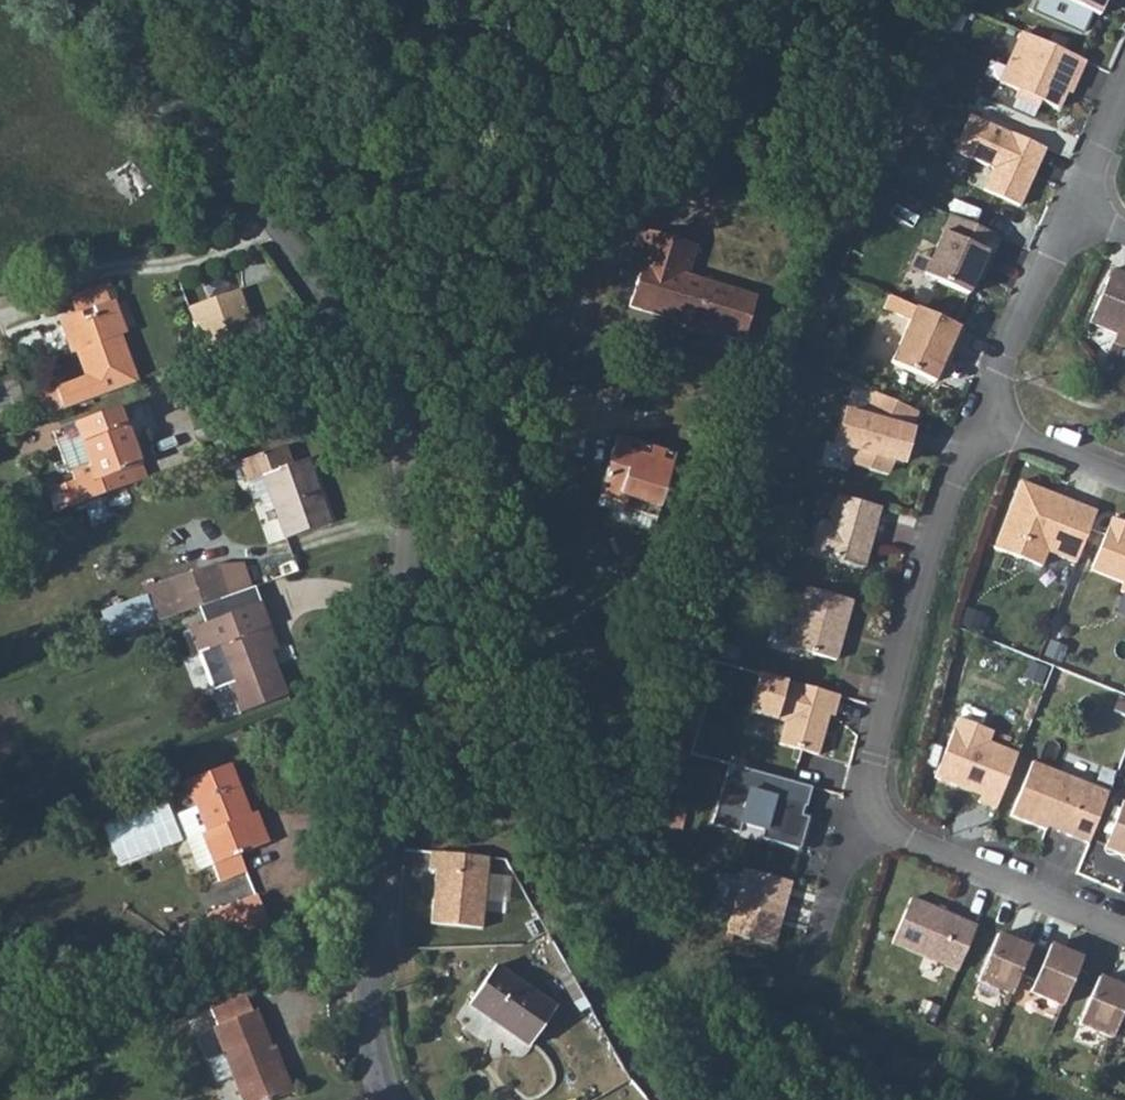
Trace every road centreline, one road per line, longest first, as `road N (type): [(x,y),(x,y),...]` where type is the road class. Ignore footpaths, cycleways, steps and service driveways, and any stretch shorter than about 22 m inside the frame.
road 1 (unclassified): [(92,0),(369,335),(403,397),(420,456),(420,520),(376,904),(378,1055),(395,1099)]
road 2 (residential): [(868,798),(927,566),(977,427)]
road 3 (residential): [(868,798),(890,837),(1124,937)]
road 4 (residential): [(977,427),(1078,218)]
road 5 (residential): [(819,954),(868,798)]
road 6 (residential): [(977,427),(1124,485)]

